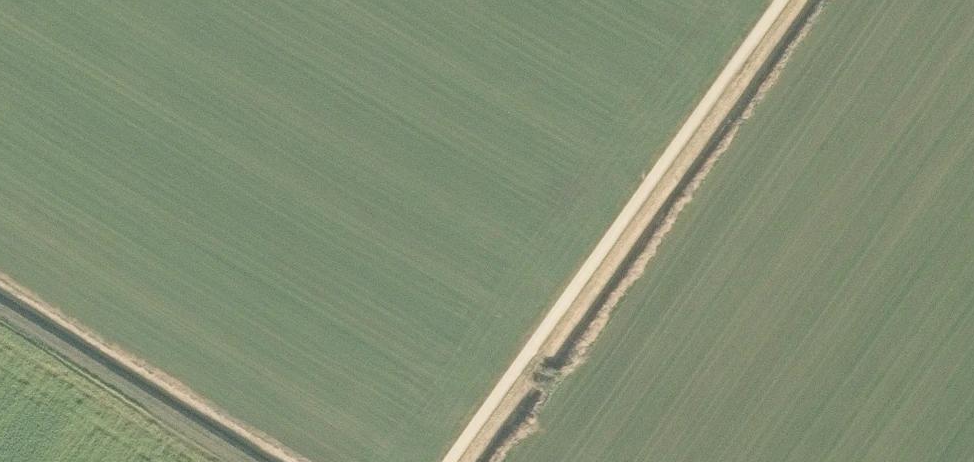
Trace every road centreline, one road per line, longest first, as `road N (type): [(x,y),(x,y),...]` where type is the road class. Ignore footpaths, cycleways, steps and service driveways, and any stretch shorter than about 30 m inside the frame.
road 1 (unclassified): [(464,461),(789,0)]

